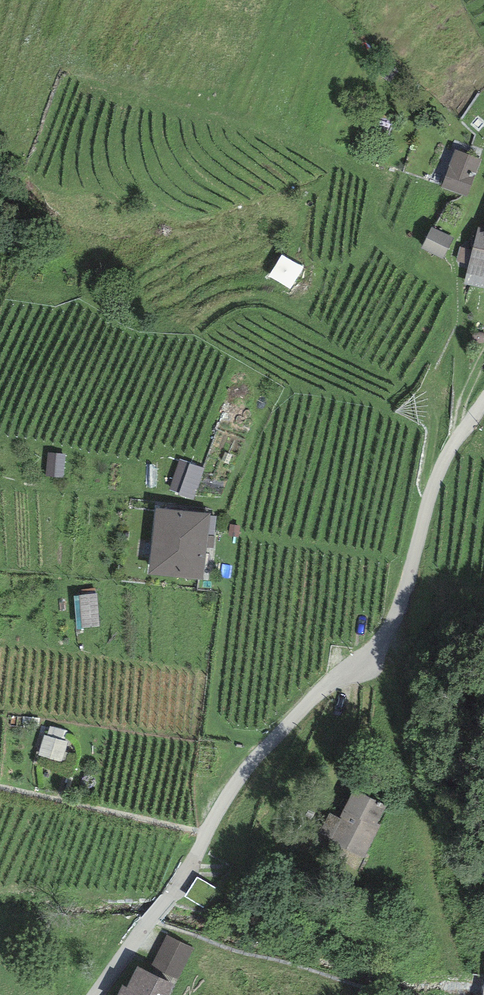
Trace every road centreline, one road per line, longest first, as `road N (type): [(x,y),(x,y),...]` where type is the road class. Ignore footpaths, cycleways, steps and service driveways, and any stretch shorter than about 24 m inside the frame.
road 1 (residential): [(95,994),(179,883),(248,767),(385,634),(437,476),(483,389)]

